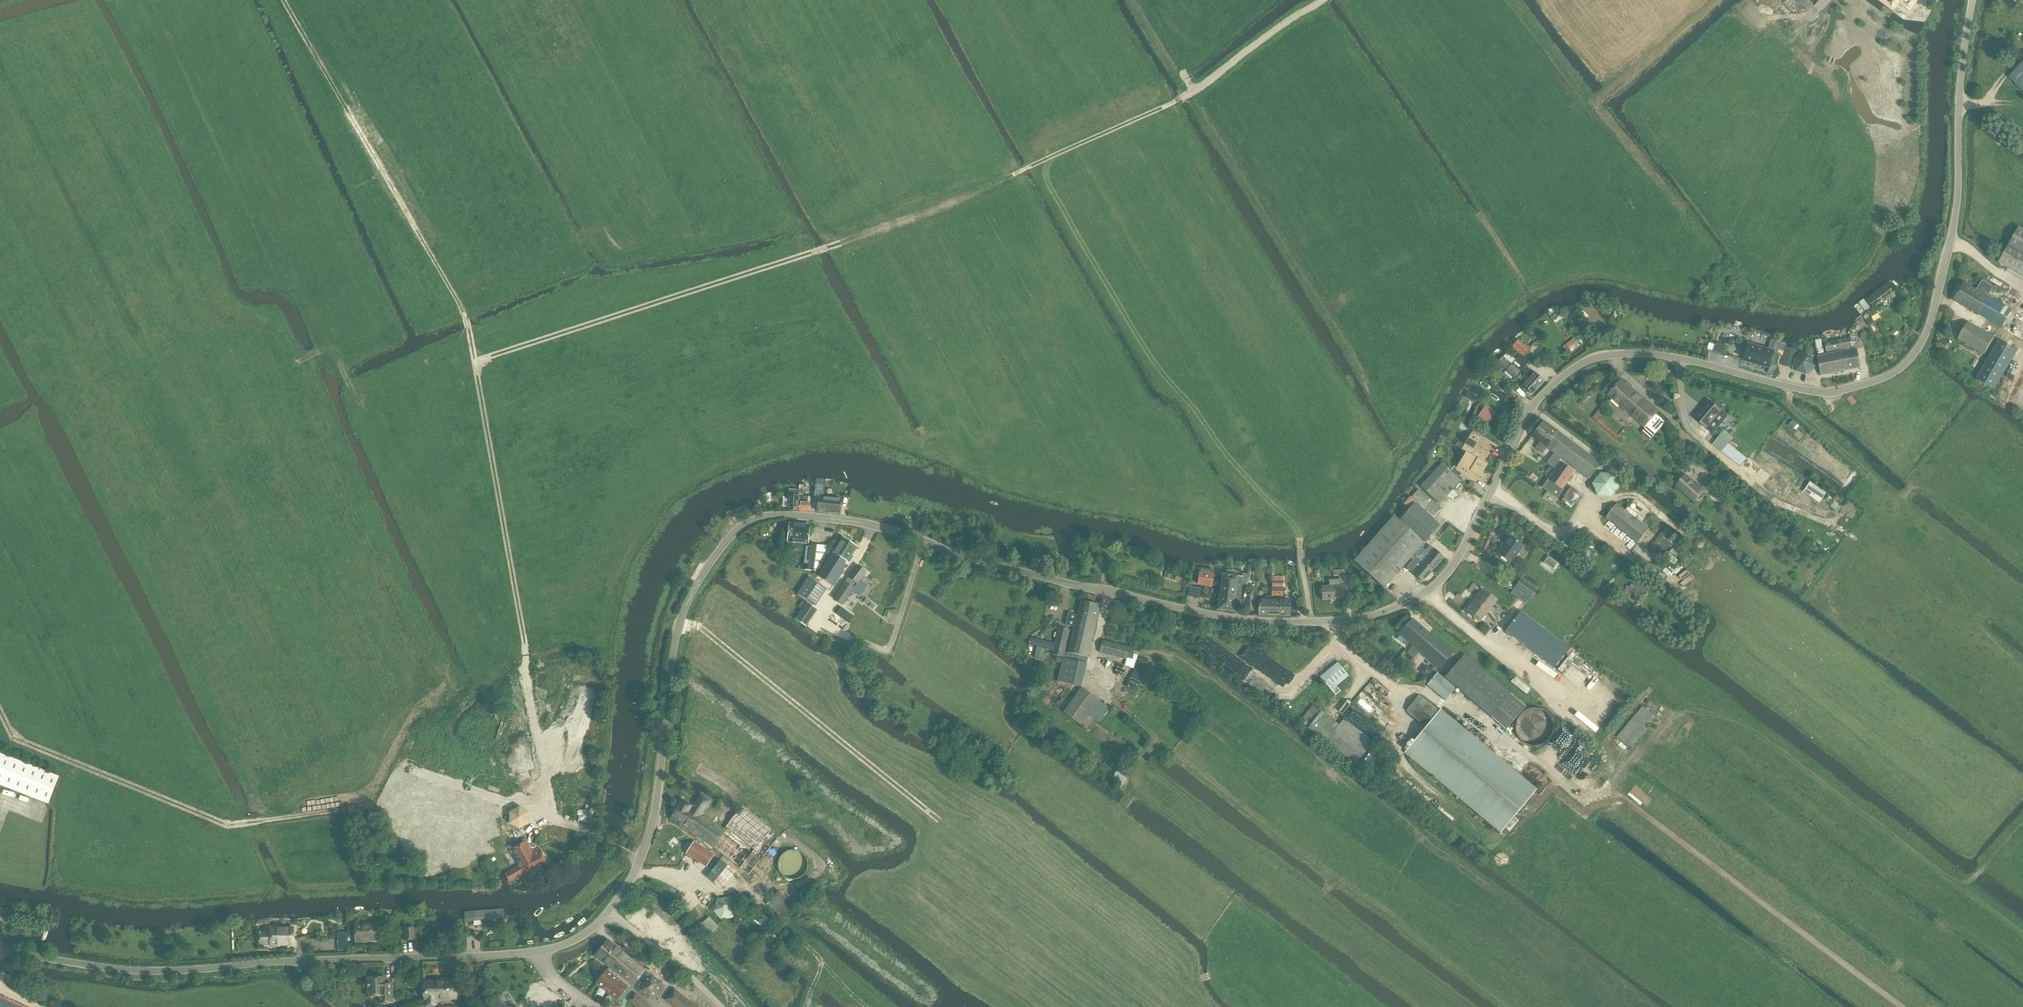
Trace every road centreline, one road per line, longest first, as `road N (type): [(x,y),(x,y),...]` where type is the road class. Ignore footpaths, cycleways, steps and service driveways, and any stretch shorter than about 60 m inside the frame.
road 1 (tertiary): [(0,953),(187,970),(483,958),(543,951),(589,934),(629,883),(651,830),(673,657),(688,603),(722,547),(760,517),(864,523),(980,562),(1252,622),(1357,619),(1398,608),(1444,577),(1524,418),(1585,362),(1663,356),(1821,393),(1878,381),(1917,352),(1935,306),(1958,195),(1959,104),(1973,0)]
road 2 (track): [(475,361),(951,202),(1174,102),(1322,0)]
road 3 (track): [(535,800),(545,770),(469,330),(285,0)]
road 4 (track): [(541,807),(429,781),(382,805),(227,825),(13,738),(0,711)]
road 5 (track): [(1901,1006),(1608,788),(1582,800),(1457,702),(1446,708)]
road 6 (track): [(967,845),(701,629),(680,623)]
road 7 (track): [(382,805),(417,735),(482,700),(525,661)]
road 8 (track): [(1969,517),(1831,393)]
road 9 (track): [(1313,622),(1298,537),(1244,537)]
road 10 (track): [(511,803),(435,850),(433,881)]

